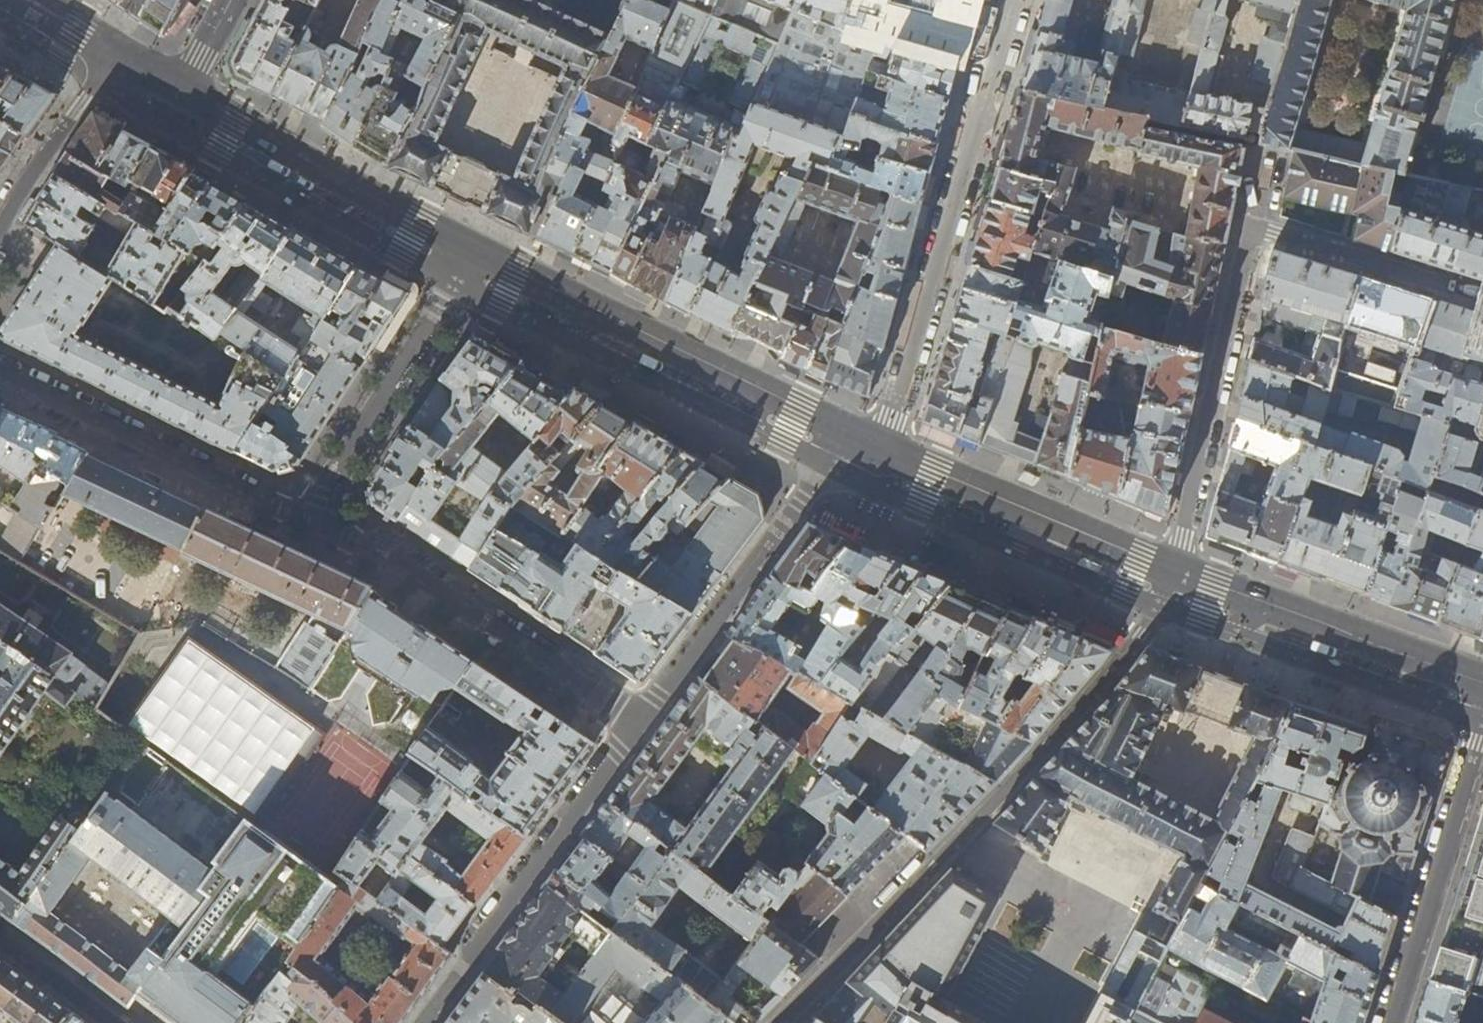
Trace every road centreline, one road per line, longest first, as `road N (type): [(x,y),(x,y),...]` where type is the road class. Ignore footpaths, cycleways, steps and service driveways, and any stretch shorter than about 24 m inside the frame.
road 1 (residential): [(855,434),(418,224),(183,87)]
road 2 (residential): [(639,722),(405,564),(0,372)]
road 3 (residential): [(1179,572),(1122,660),(958,843),(779,1022)]
road 4 (residential): [(884,446),(1011,0)]
road 5 (residential): [(639,722),(420,1022)]
road 6 (residential): [(855,434),(639,722)]
road 7 (residential): [(1179,572),(1254,224)]
road 8 (residential): [(1482,681),(1179,572)]
road 9 (residential): [(1179,572),(884,446)]
road 10 (residential): [(1482,732),(1394,1022)]
road 11 (residential): [(1470,294),(1254,224)]
road 12 (tertiary): [(0,229),(118,47)]
road 13 (residential): [(113,1022),(0,939)]

